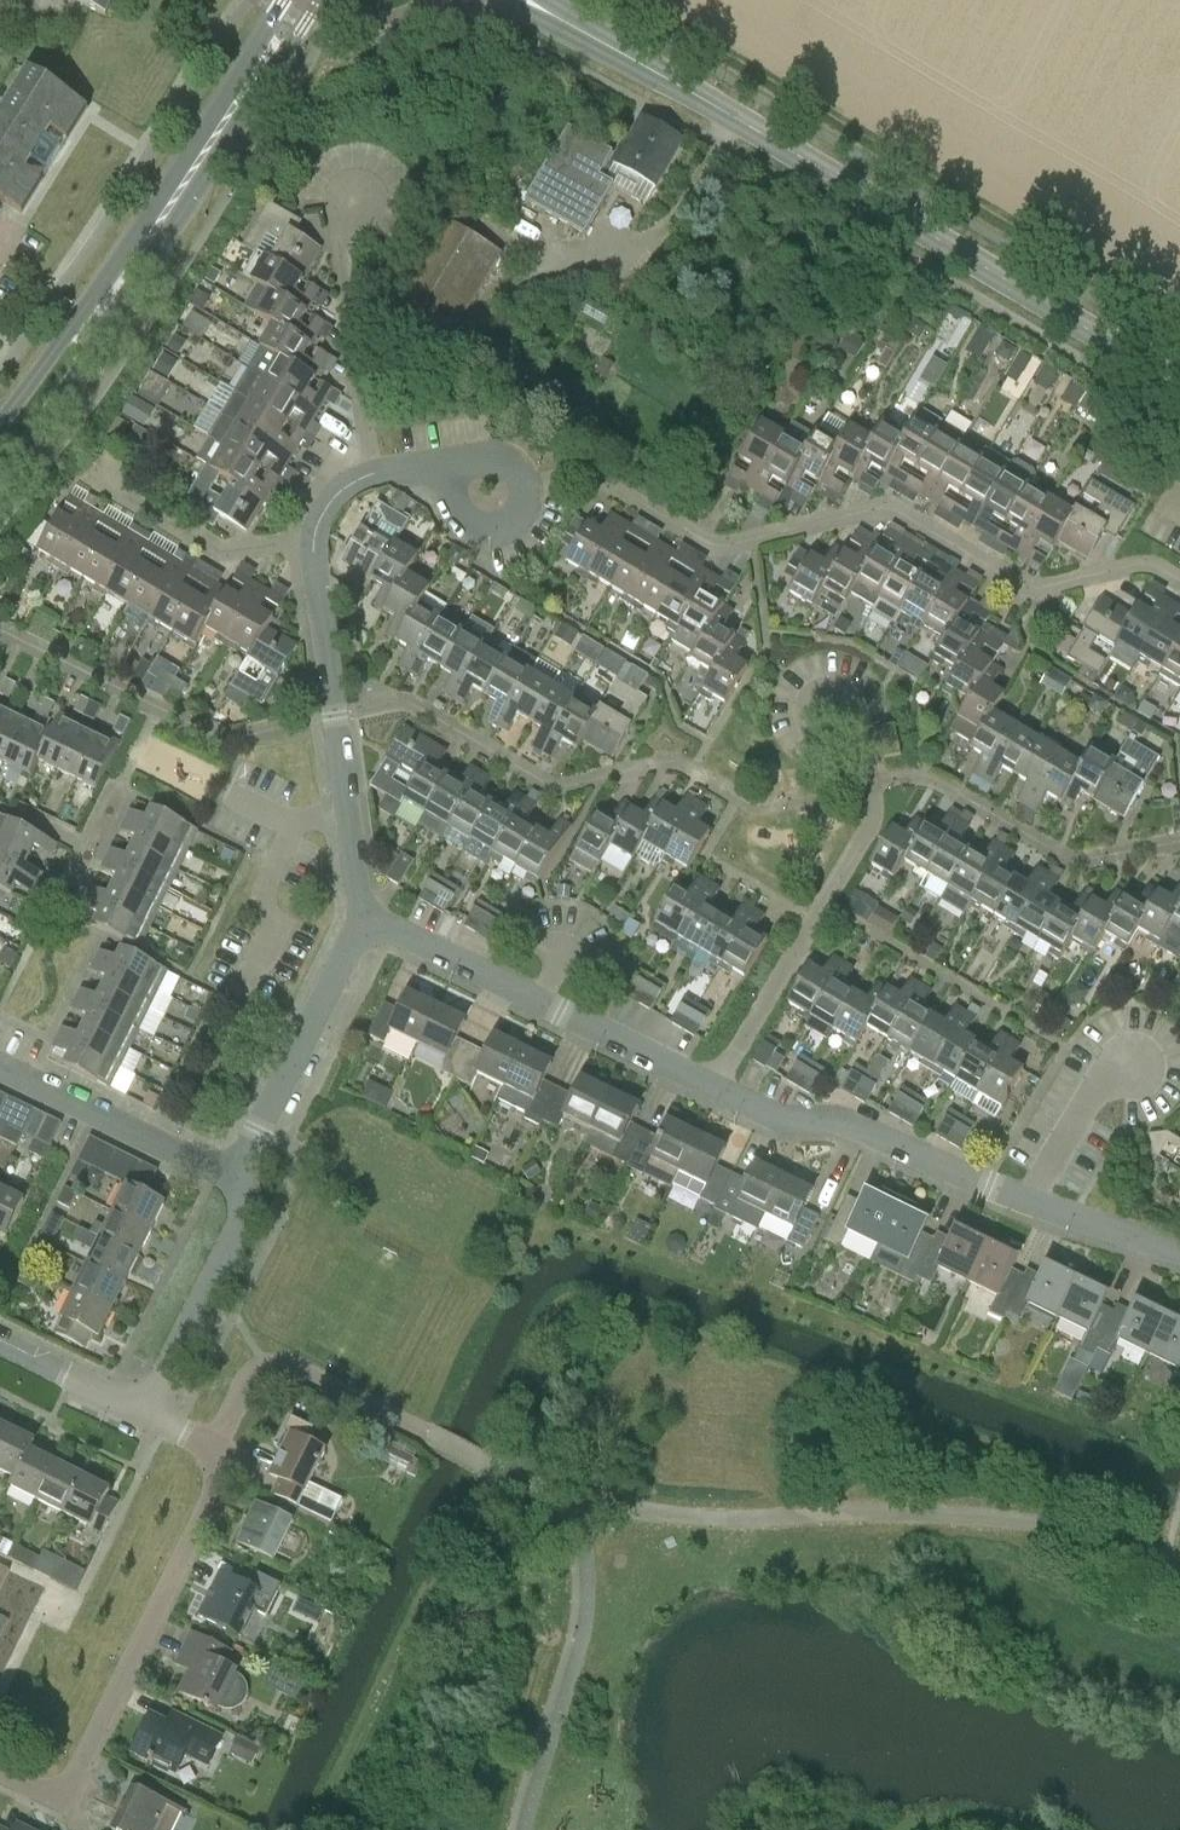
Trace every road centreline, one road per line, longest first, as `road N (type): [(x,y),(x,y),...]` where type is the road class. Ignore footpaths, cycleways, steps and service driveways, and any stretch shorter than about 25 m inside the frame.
road 1 (tertiary): [(1179,383),(540,8)]
road 2 (residential): [(552,481),(595,475),(715,544),(880,508),(1026,585),(1142,565),(1179,579)]
road 3 (tertiary): [(0,477),(322,0)]
road 4 (residential): [(0,1769),(64,1791),(222,1469),(213,1443),(149,1414)]
road 5 (tertiary): [(282,0),(0,421)]
road 6 (residential): [(714,1090),(792,1123),(848,1121),(1031,1204),(1179,1253)]
road 7 (residential): [(714,1090),(871,828),(870,794),(835,696)]
road 8 (residential): [(379,473),(345,218),(360,189)]
road 9 (residential): [(231,1174),(363,933)]
road 10 (residential): [(149,1414),(242,1220),(231,1174)]
road 11 (residential): [(231,1174),(0,1061)]
road 12 (residential): [(345,810),(310,559)]
road 13 (residential): [(310,559),(234,552),(108,475)]
road 14 (residential): [(541,1001),(714,1090)]
road 15 (residential): [(363,933),(392,933),(541,1001)]
road 16 (residential): [(149,1414),(0,1344)]
road 17 (residential): [(255,970),(276,927),(260,893),(291,824)]
road 18 (residential): [(527,490),(513,523),(476,531),(449,500),(453,476)]
road 19 (residential): [(363,933),(345,810)]
road 20 (residential): [(310,559),(323,516),(345,481),(379,473)]

